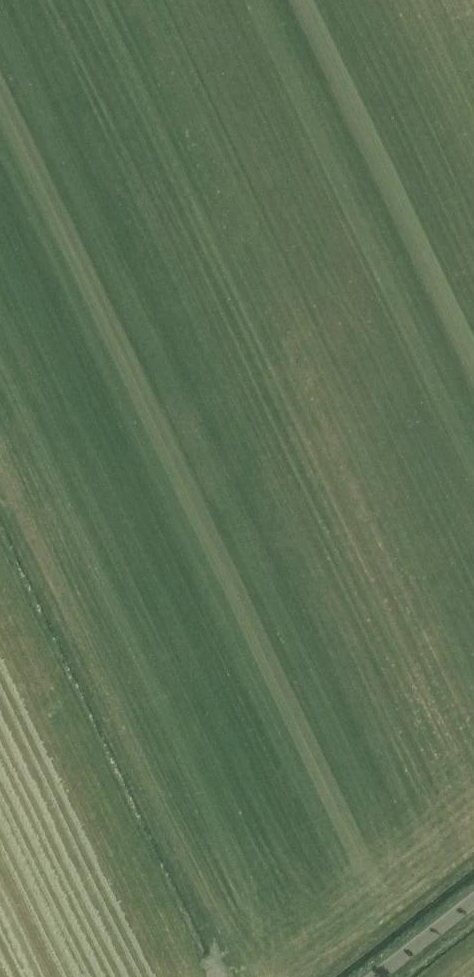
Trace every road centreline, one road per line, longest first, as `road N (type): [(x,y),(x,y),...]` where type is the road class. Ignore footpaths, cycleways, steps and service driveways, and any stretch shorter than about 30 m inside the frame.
road 1 (unclassified): [(376,976),(473,900)]

